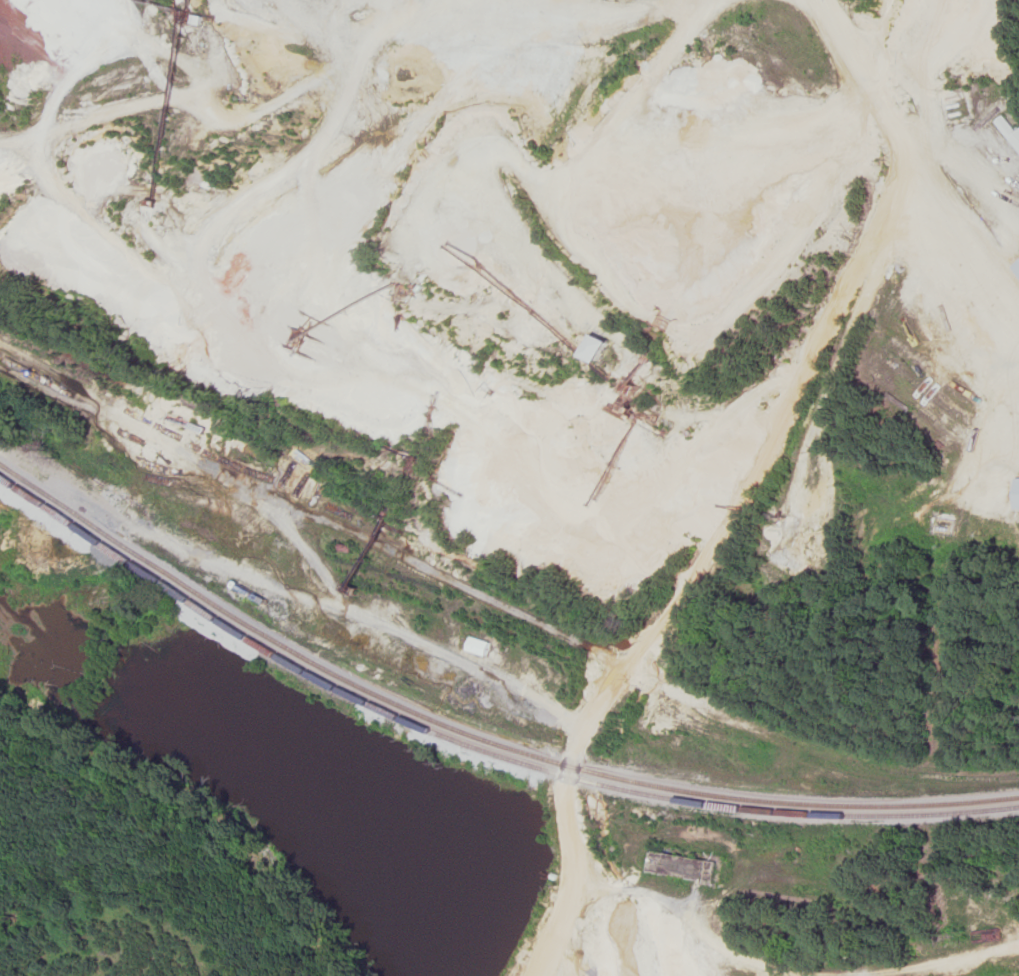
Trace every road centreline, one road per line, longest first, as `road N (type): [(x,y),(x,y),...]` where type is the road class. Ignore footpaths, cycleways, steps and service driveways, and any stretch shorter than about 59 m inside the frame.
road 1 (residential): [(536,975),(582,866),(569,799),(591,720),(620,676),(831,446),(857,368),(878,196),(826,0)]

